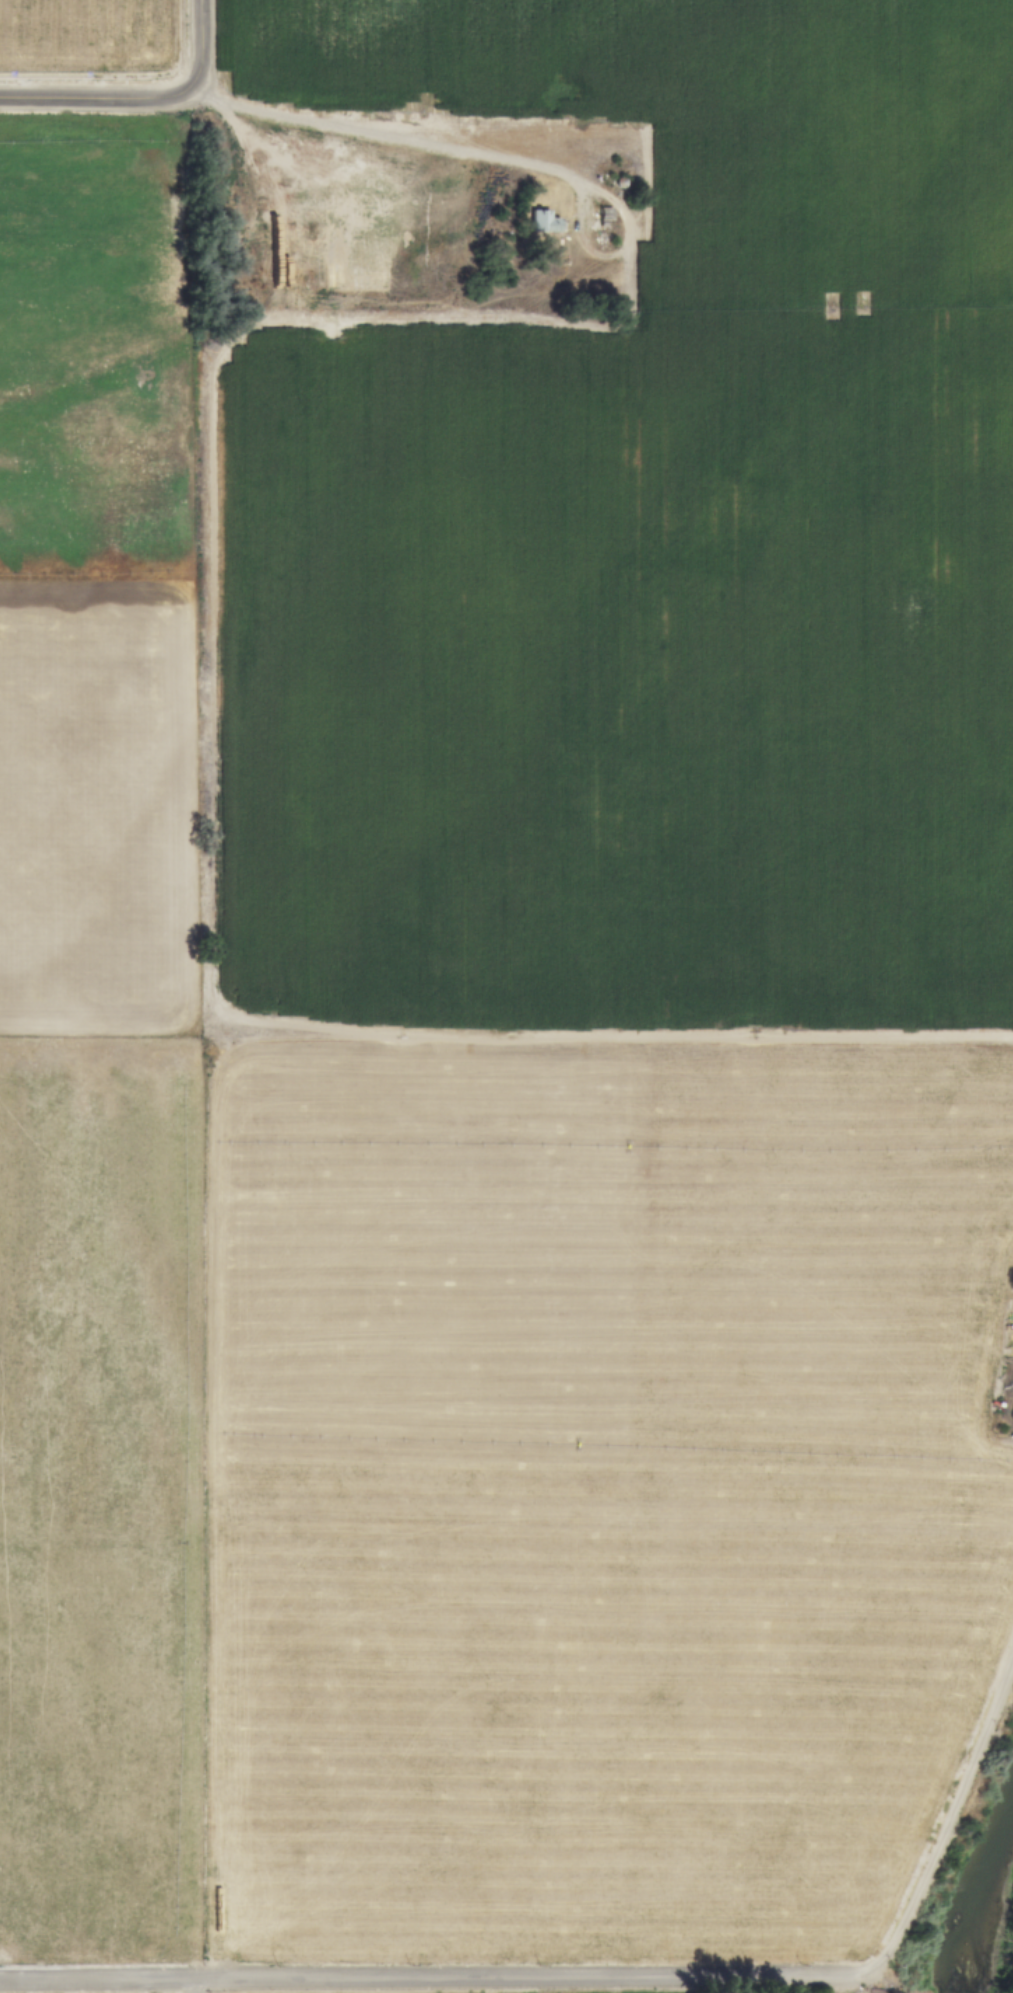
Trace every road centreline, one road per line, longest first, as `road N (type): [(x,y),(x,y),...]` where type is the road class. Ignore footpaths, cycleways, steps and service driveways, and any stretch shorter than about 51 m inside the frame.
road 1 (residential): [(0,1983),(869,1976),(898,1936),(941,1840),(1012,1653)]
road 2 (residential): [(0,97),(180,92),(201,59),(200,0)]

